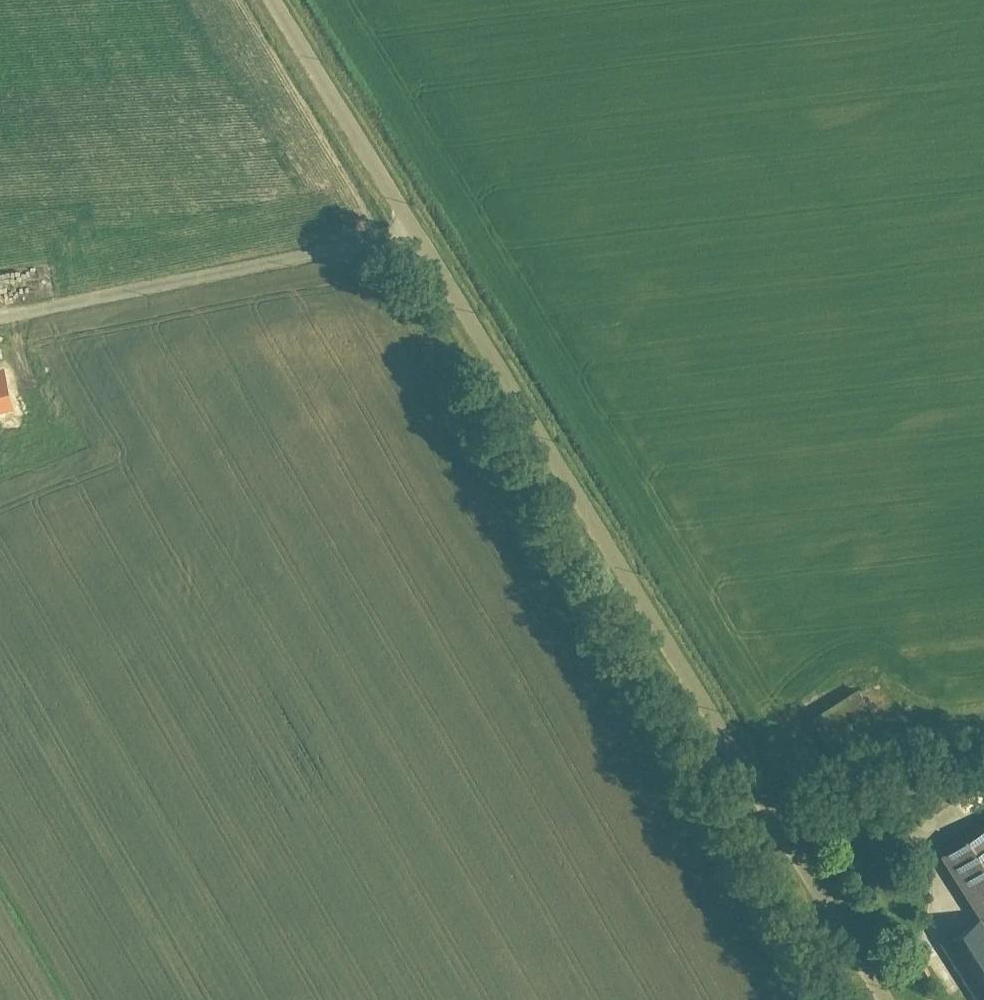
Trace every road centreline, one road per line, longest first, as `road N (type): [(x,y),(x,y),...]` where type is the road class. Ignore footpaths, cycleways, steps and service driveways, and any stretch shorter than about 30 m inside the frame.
road 1 (unclassified): [(266,0),(880,999)]

